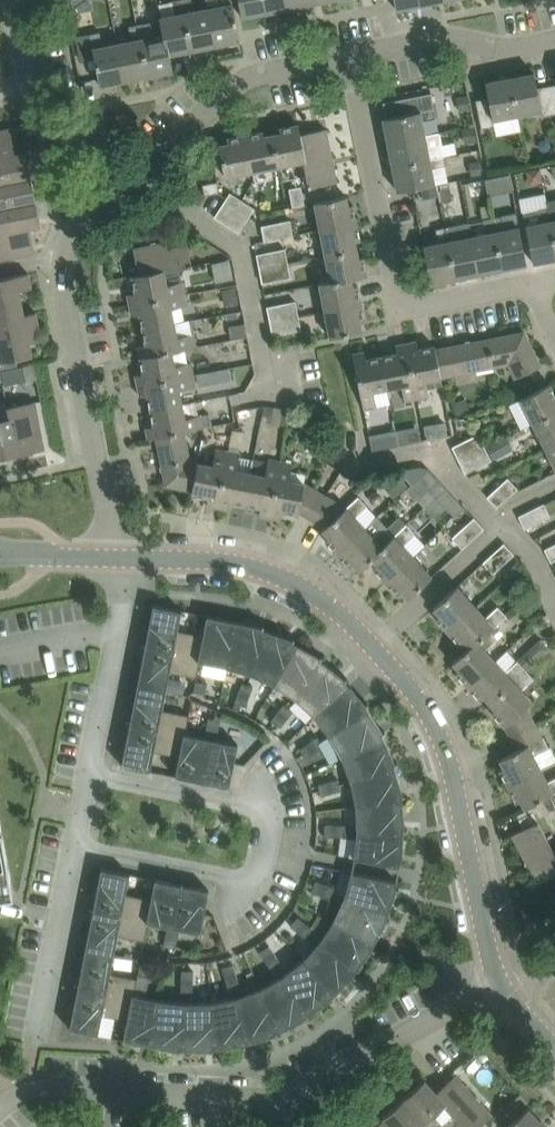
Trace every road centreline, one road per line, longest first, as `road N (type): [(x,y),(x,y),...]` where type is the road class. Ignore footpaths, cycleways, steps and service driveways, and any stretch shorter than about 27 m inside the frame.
road 1 (residential): [(92,775),(264,808),(273,820),(268,846),(256,872),(240,879),(75,848)]
road 2 (residential): [(350,58),(399,307),(534,282)]
road 3 (tertiary): [(497,982),(450,756),(410,683),(376,650)]
road 4 (residential): [(113,555),(62,260)]
road 5 (tertiary): [(376,650),(318,596),(288,580),(219,560),(113,555)]
road 6 (residential): [(269,395),(243,251),(173,203),(145,167)]
road 7 (residential): [(37,1091),(31,1067),(75,848)]
road 8 (residential): [(281,1103),(497,982)]
road 9 (residential): [(37,1091),(281,1103)]
road 10 (residential): [(145,167),(247,79),(350,58)]
road 11 (residential): [(350,58),(439,40),(508,50),(554,40)]
road 12 (residential): [(501,529),(426,453),(356,465)]
road 13 (residential): [(376,650),(501,529)]
road 14 (residential): [(92,775),(118,636)]
road 15 (residential): [(116,190),(34,84)]
road 16 (residential): [(118,636),(94,631),(0,651)]

